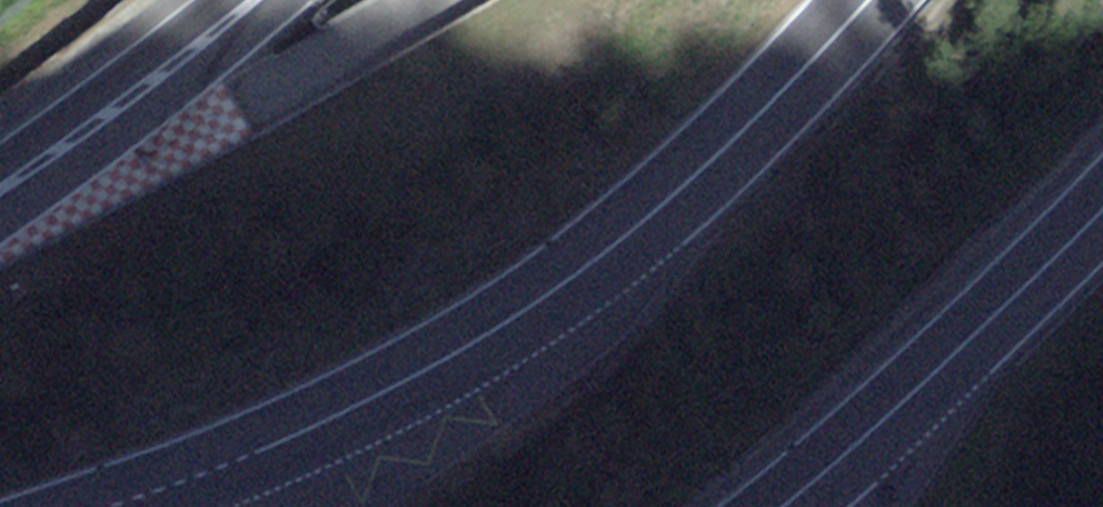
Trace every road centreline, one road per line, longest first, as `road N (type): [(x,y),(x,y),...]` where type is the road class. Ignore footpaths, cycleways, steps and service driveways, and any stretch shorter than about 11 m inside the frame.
road 1 (primary): [(868,0),(718,157),(595,262),(447,361),(283,442),(114,506)]
road 2 (primary): [(783,506),(1102,208)]
road 3 (primary): [(0,188),(254,0)]

